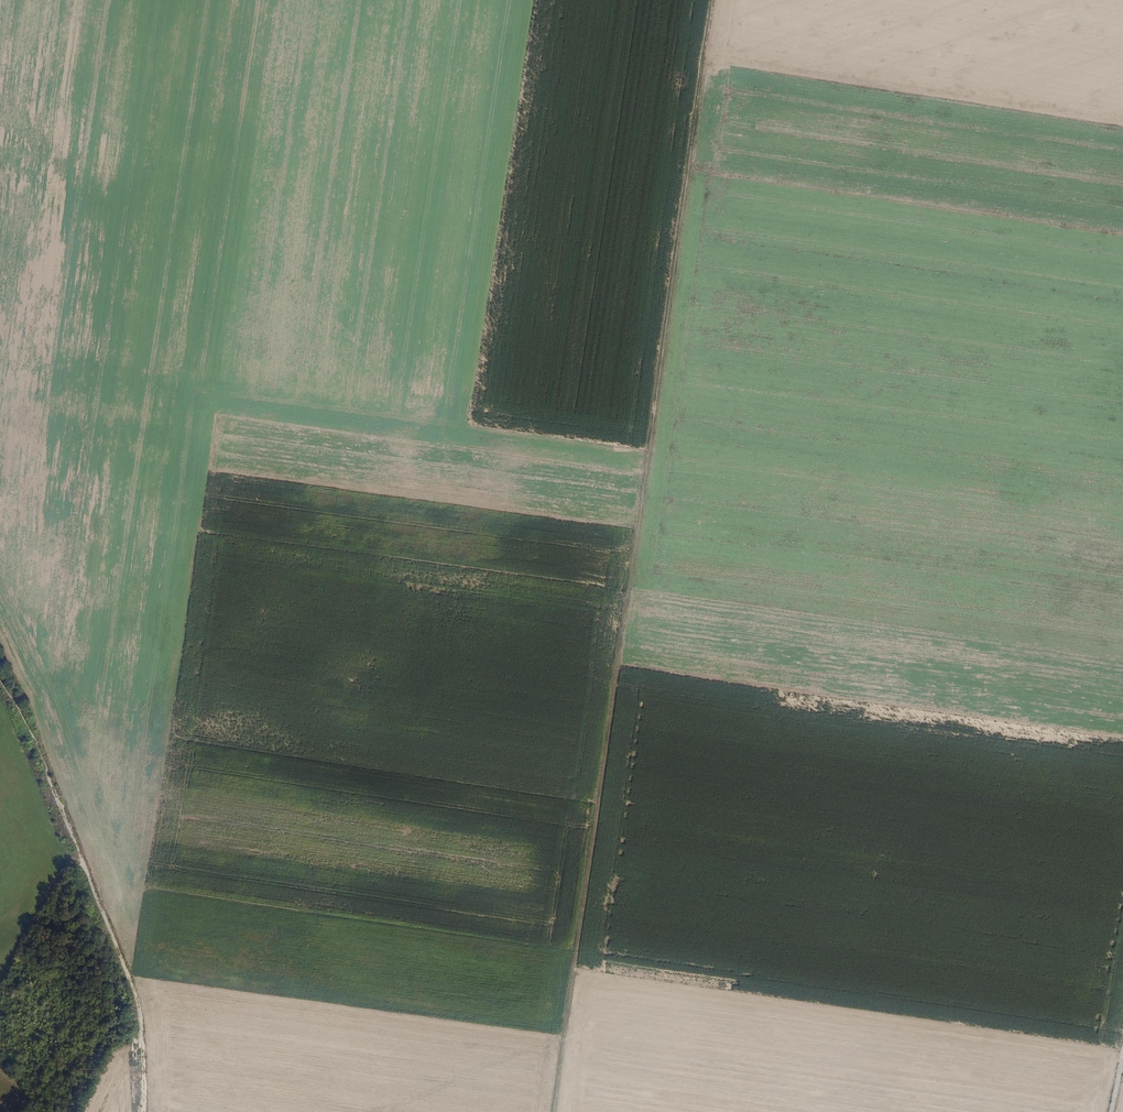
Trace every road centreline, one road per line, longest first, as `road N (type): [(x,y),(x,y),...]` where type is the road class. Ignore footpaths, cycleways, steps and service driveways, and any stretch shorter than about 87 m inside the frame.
road 1 (track): [(552,1111),(711,0)]
road 2 (track): [(80,857),(137,1001),(143,1111)]

